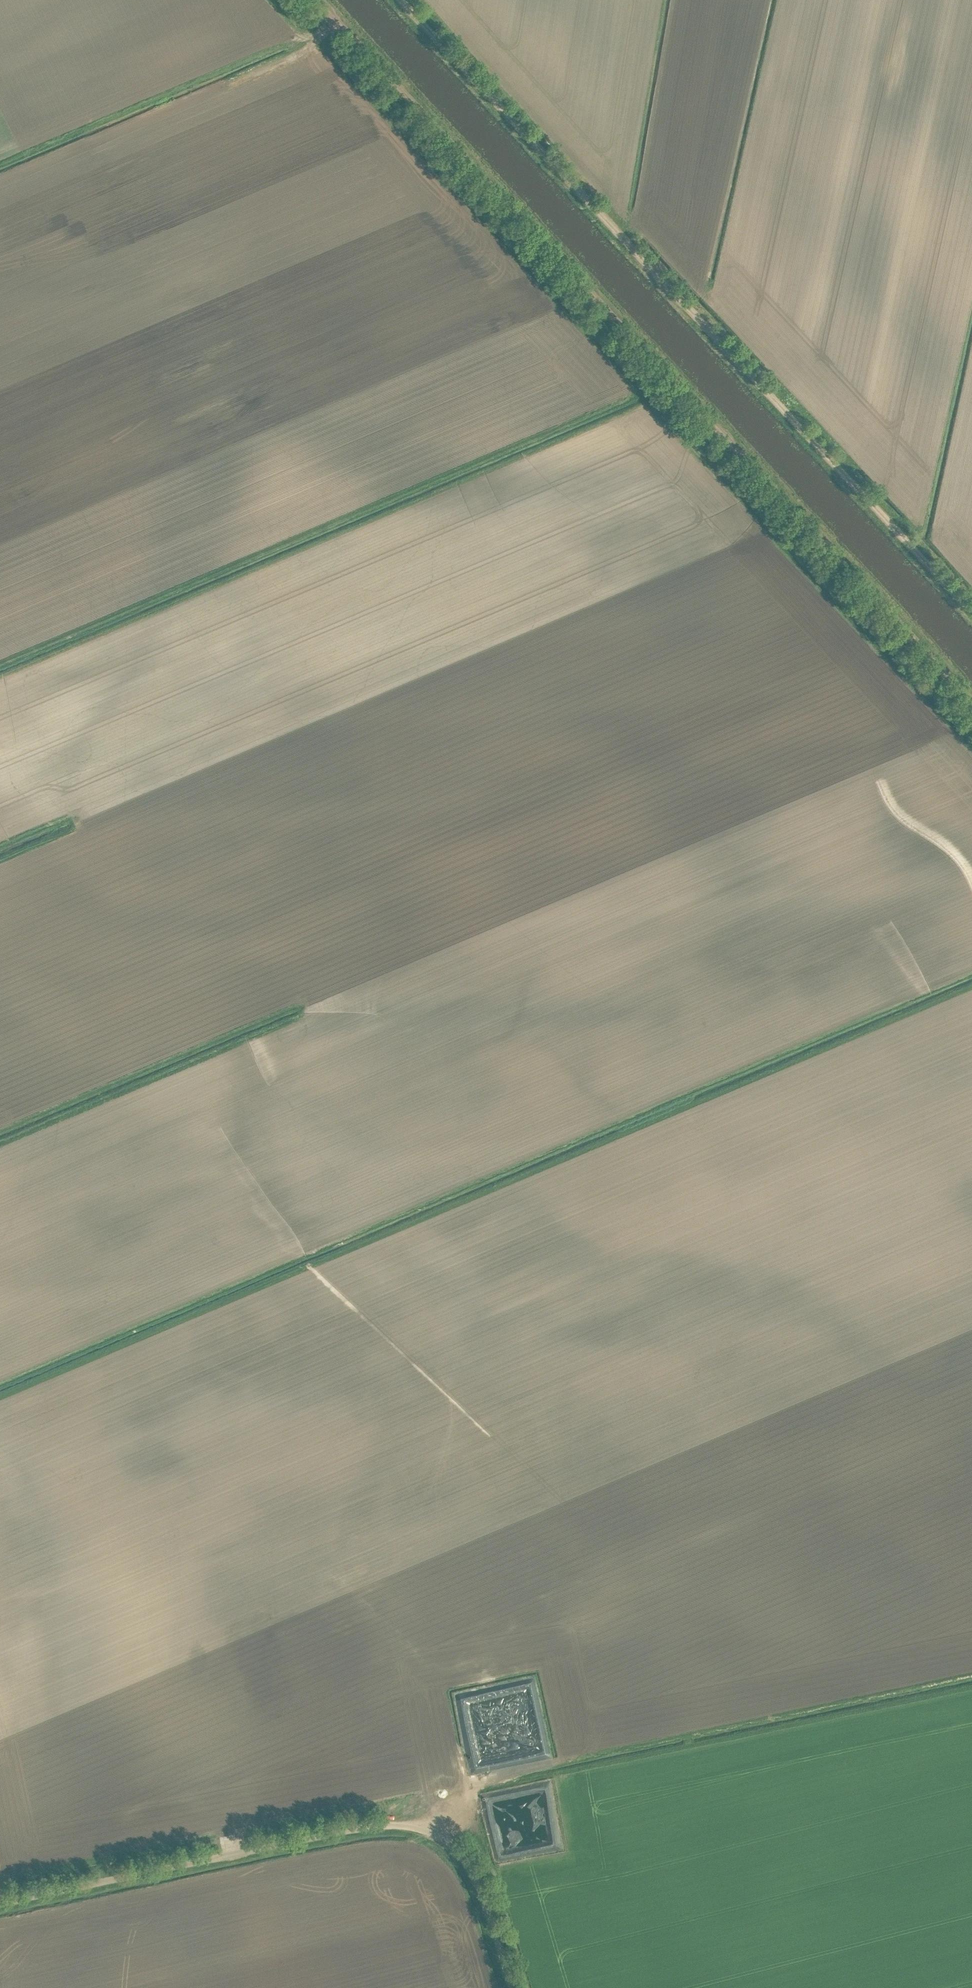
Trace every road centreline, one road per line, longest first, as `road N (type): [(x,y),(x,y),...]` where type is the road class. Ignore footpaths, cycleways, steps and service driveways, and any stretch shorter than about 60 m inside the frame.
road 1 (track): [(315,0),(971,704)]
road 2 (track): [(971,605),(413,0)]
road 3 (unclassified): [(511,1987),(466,1863),(456,1849),(405,1825),(0,1904)]

